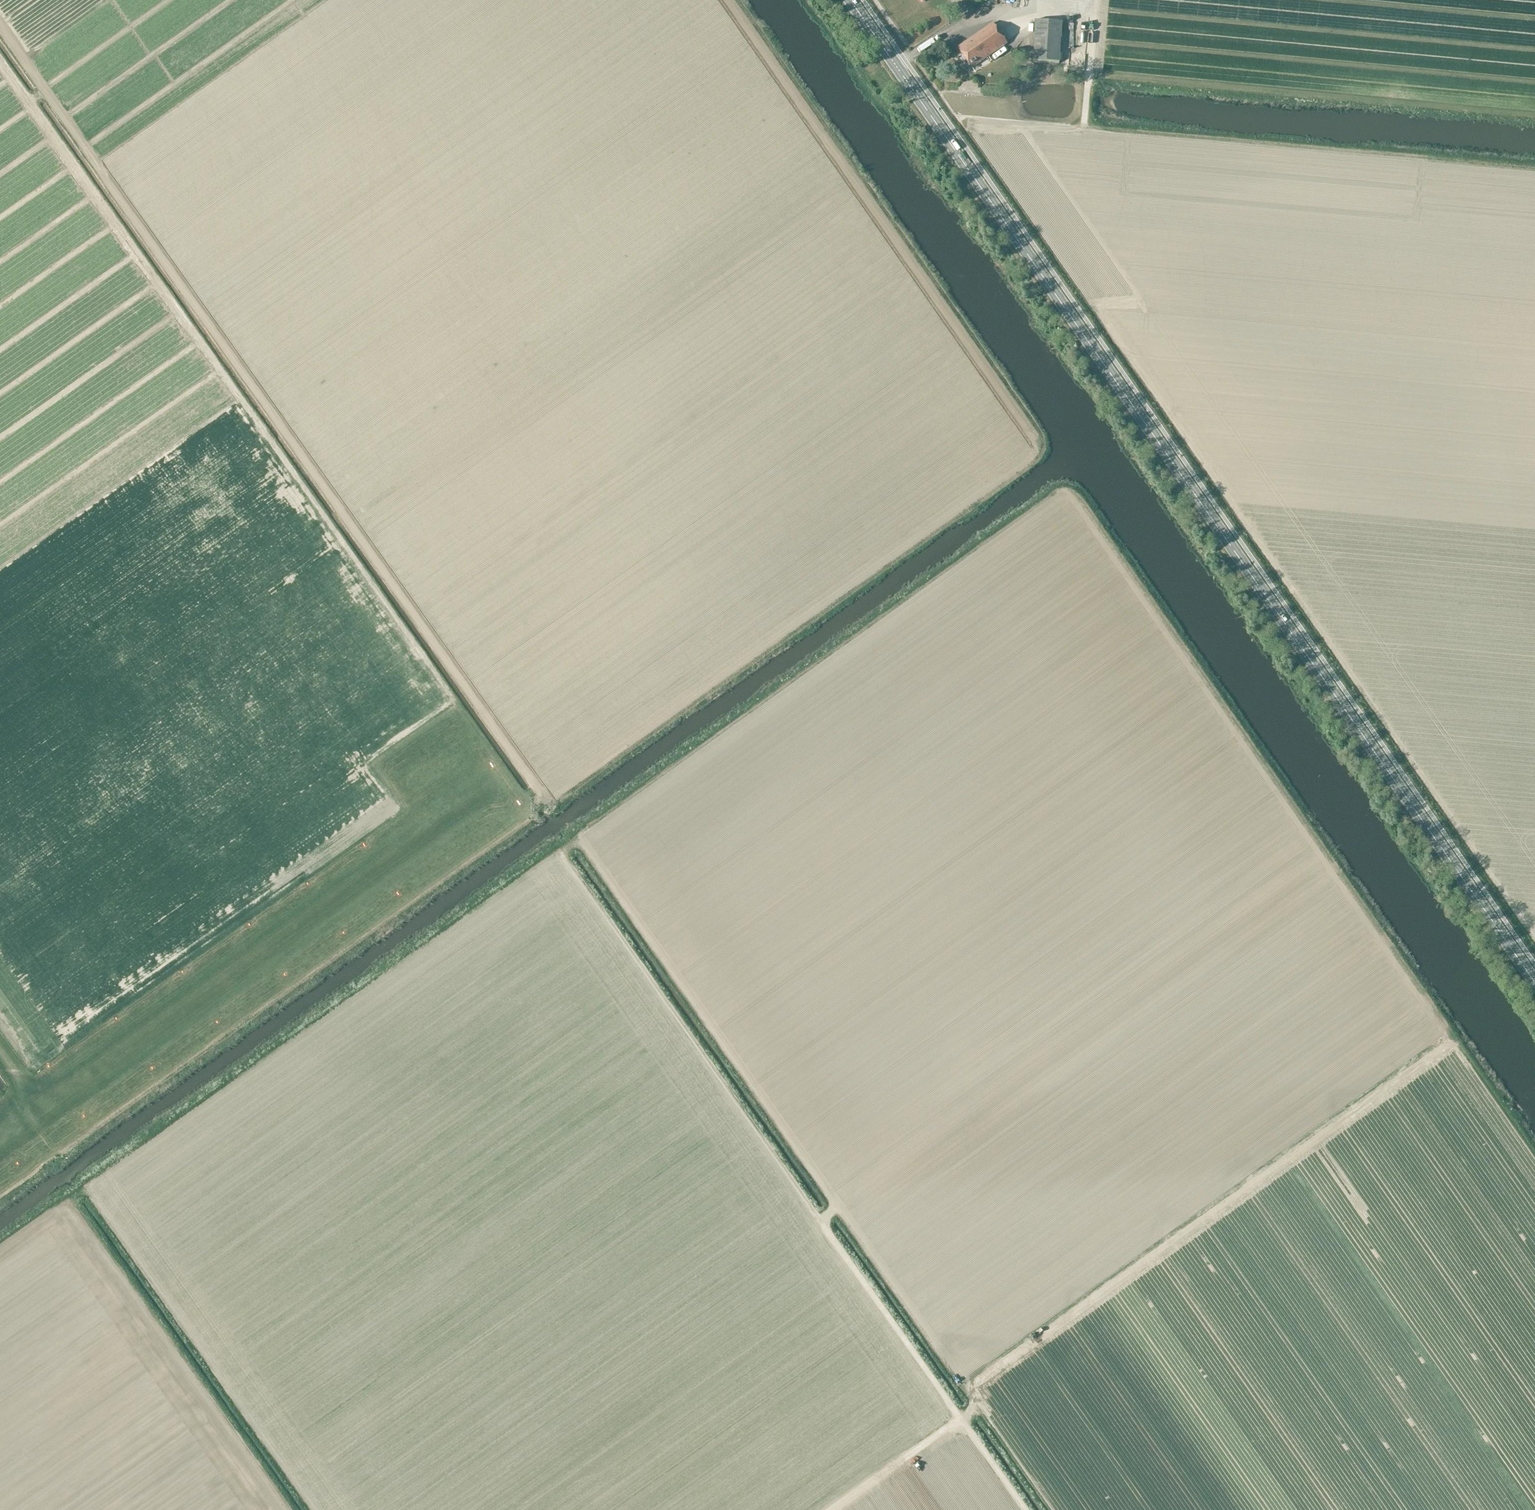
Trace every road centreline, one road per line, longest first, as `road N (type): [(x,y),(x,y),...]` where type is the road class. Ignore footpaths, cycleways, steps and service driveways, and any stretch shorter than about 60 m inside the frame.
road 1 (primary): [(1534,984),(850,0)]
road 2 (track): [(466,719),(0,58)]

